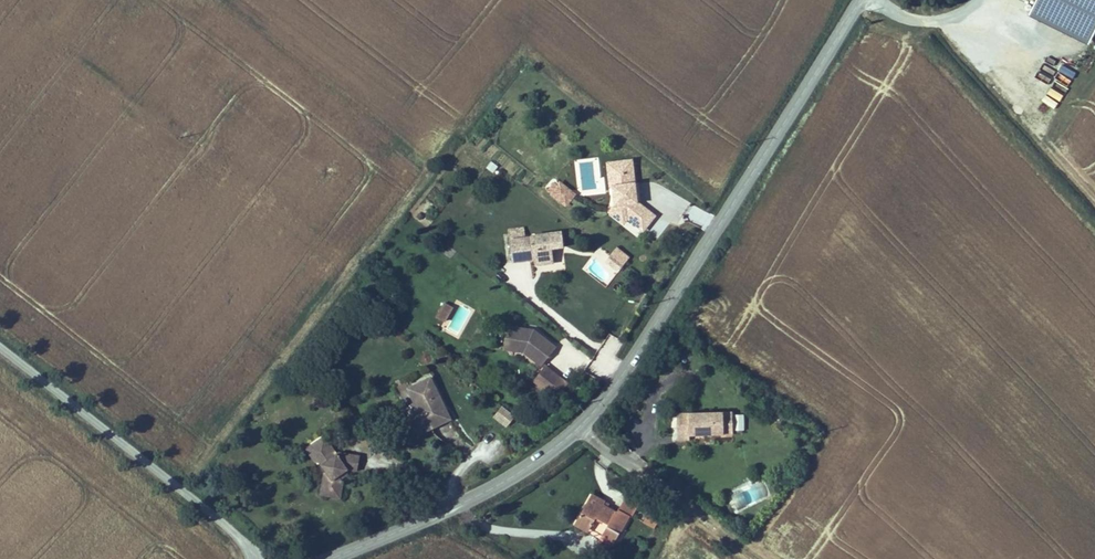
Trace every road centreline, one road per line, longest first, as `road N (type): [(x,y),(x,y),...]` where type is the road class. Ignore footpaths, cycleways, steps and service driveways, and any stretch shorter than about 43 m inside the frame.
road 1 (secondary): [(334,558),(484,493),(580,427),(631,363),(860,0)]
road 2 (track): [(954,15),(1094,198)]

